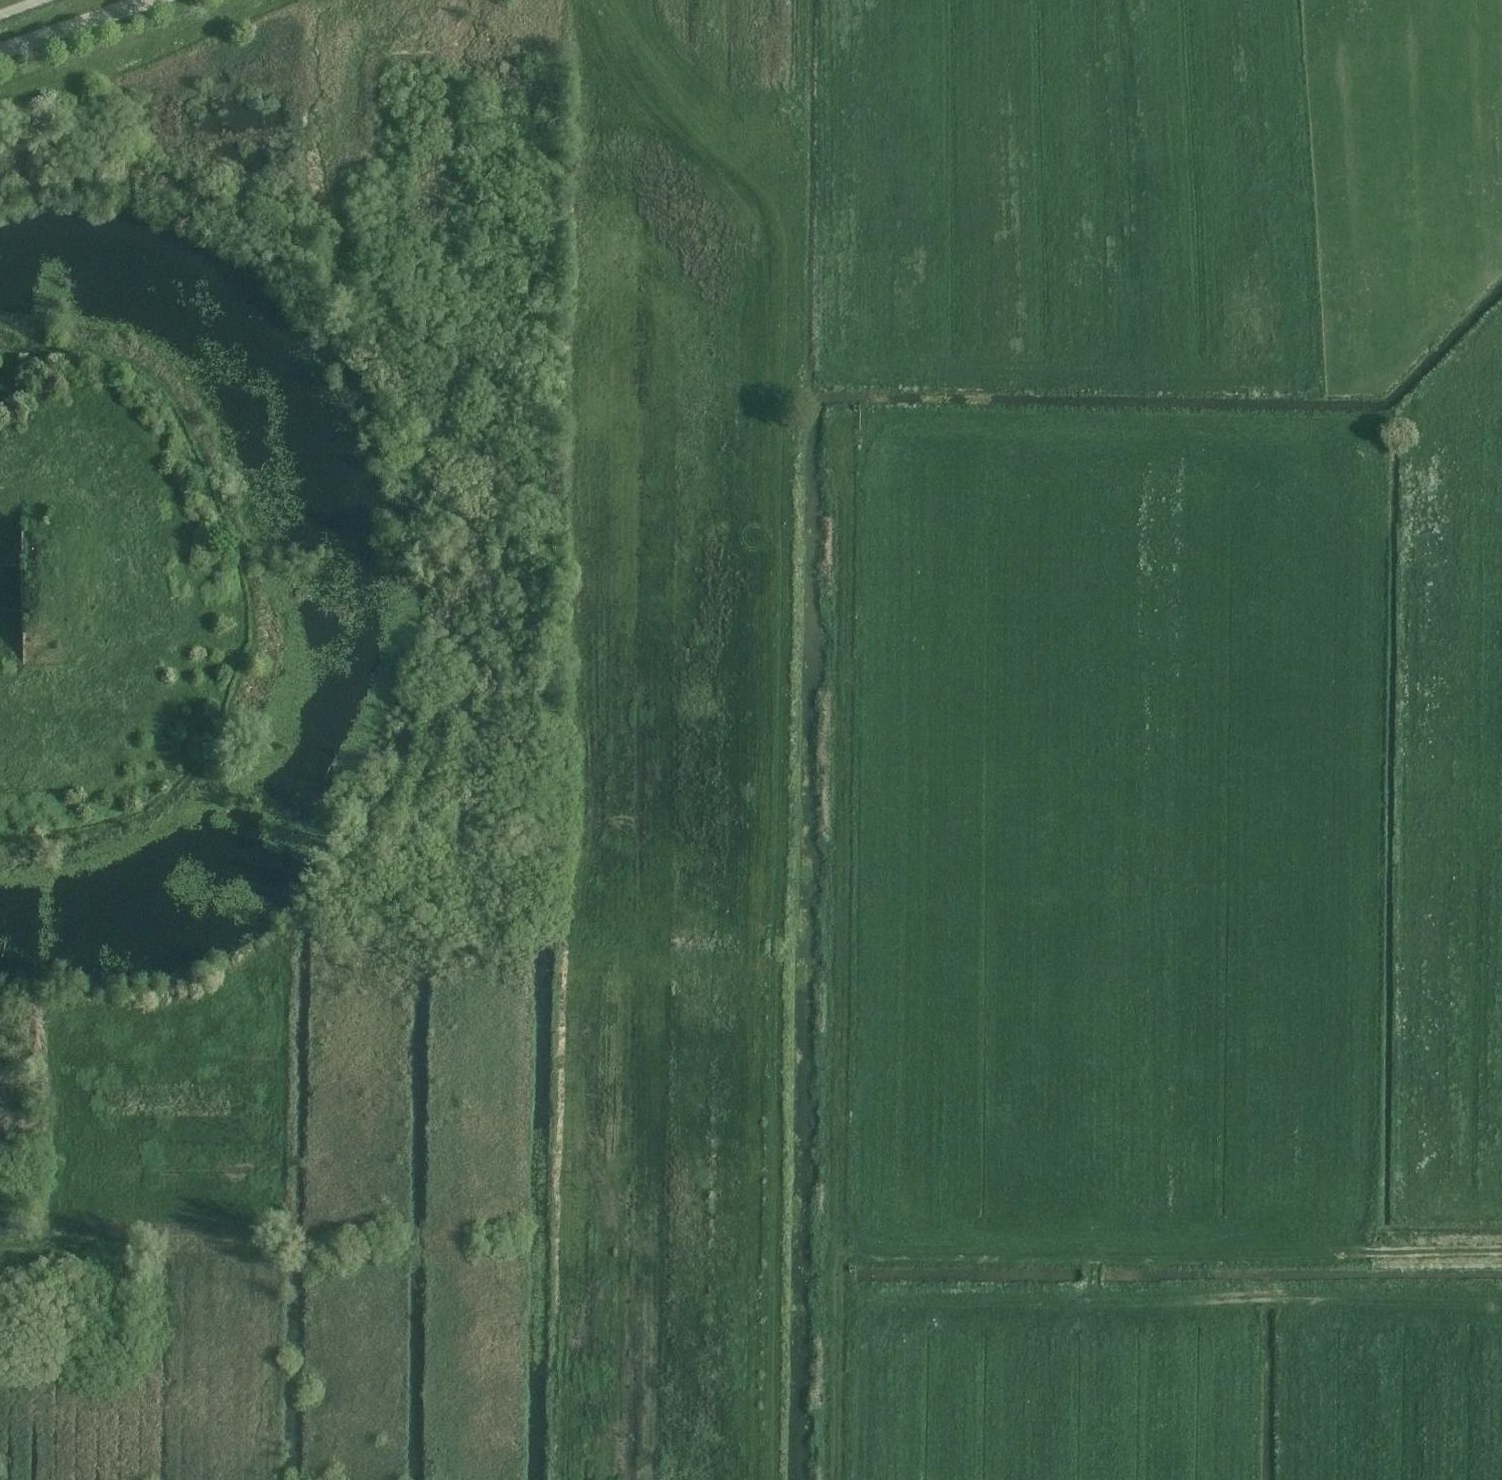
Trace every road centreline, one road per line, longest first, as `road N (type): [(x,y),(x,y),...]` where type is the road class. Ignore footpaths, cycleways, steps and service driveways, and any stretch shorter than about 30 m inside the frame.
road 1 (track): [(280,1246),(0,1241)]
road 2 (unclassified): [(0,52),(149,0)]

